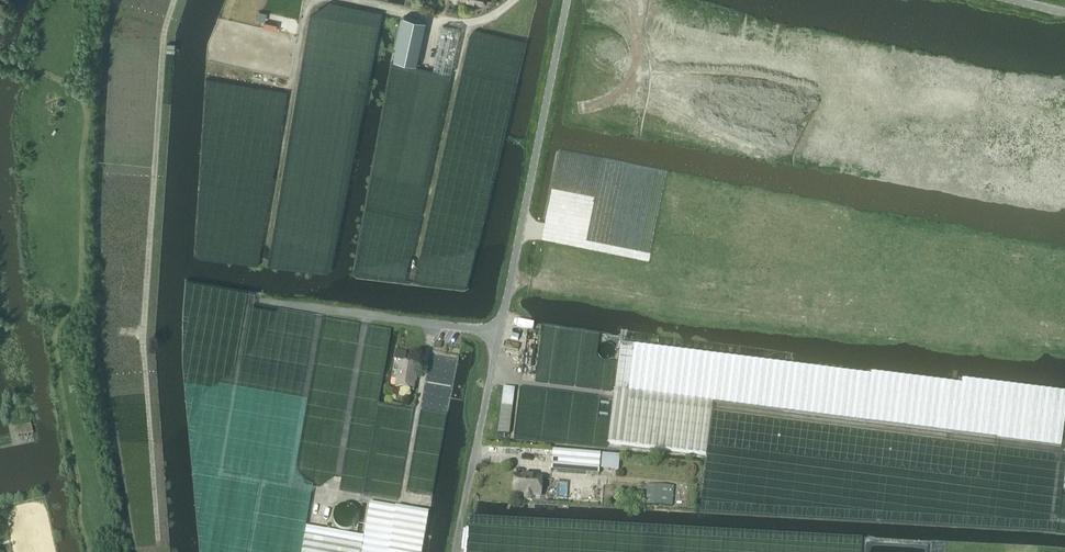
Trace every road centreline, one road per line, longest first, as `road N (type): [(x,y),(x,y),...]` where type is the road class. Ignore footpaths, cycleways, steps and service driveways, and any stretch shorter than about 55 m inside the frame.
road 1 (track): [(159,542),(143,334),(163,46),(179,0)]
road 2 (unclassified): [(497,335),(567,0)]
road 3 (unclassified): [(497,335),(266,299)]
road 4 (unclassified): [(456,551),(497,335)]
road 5 (track): [(294,463),(320,308)]

